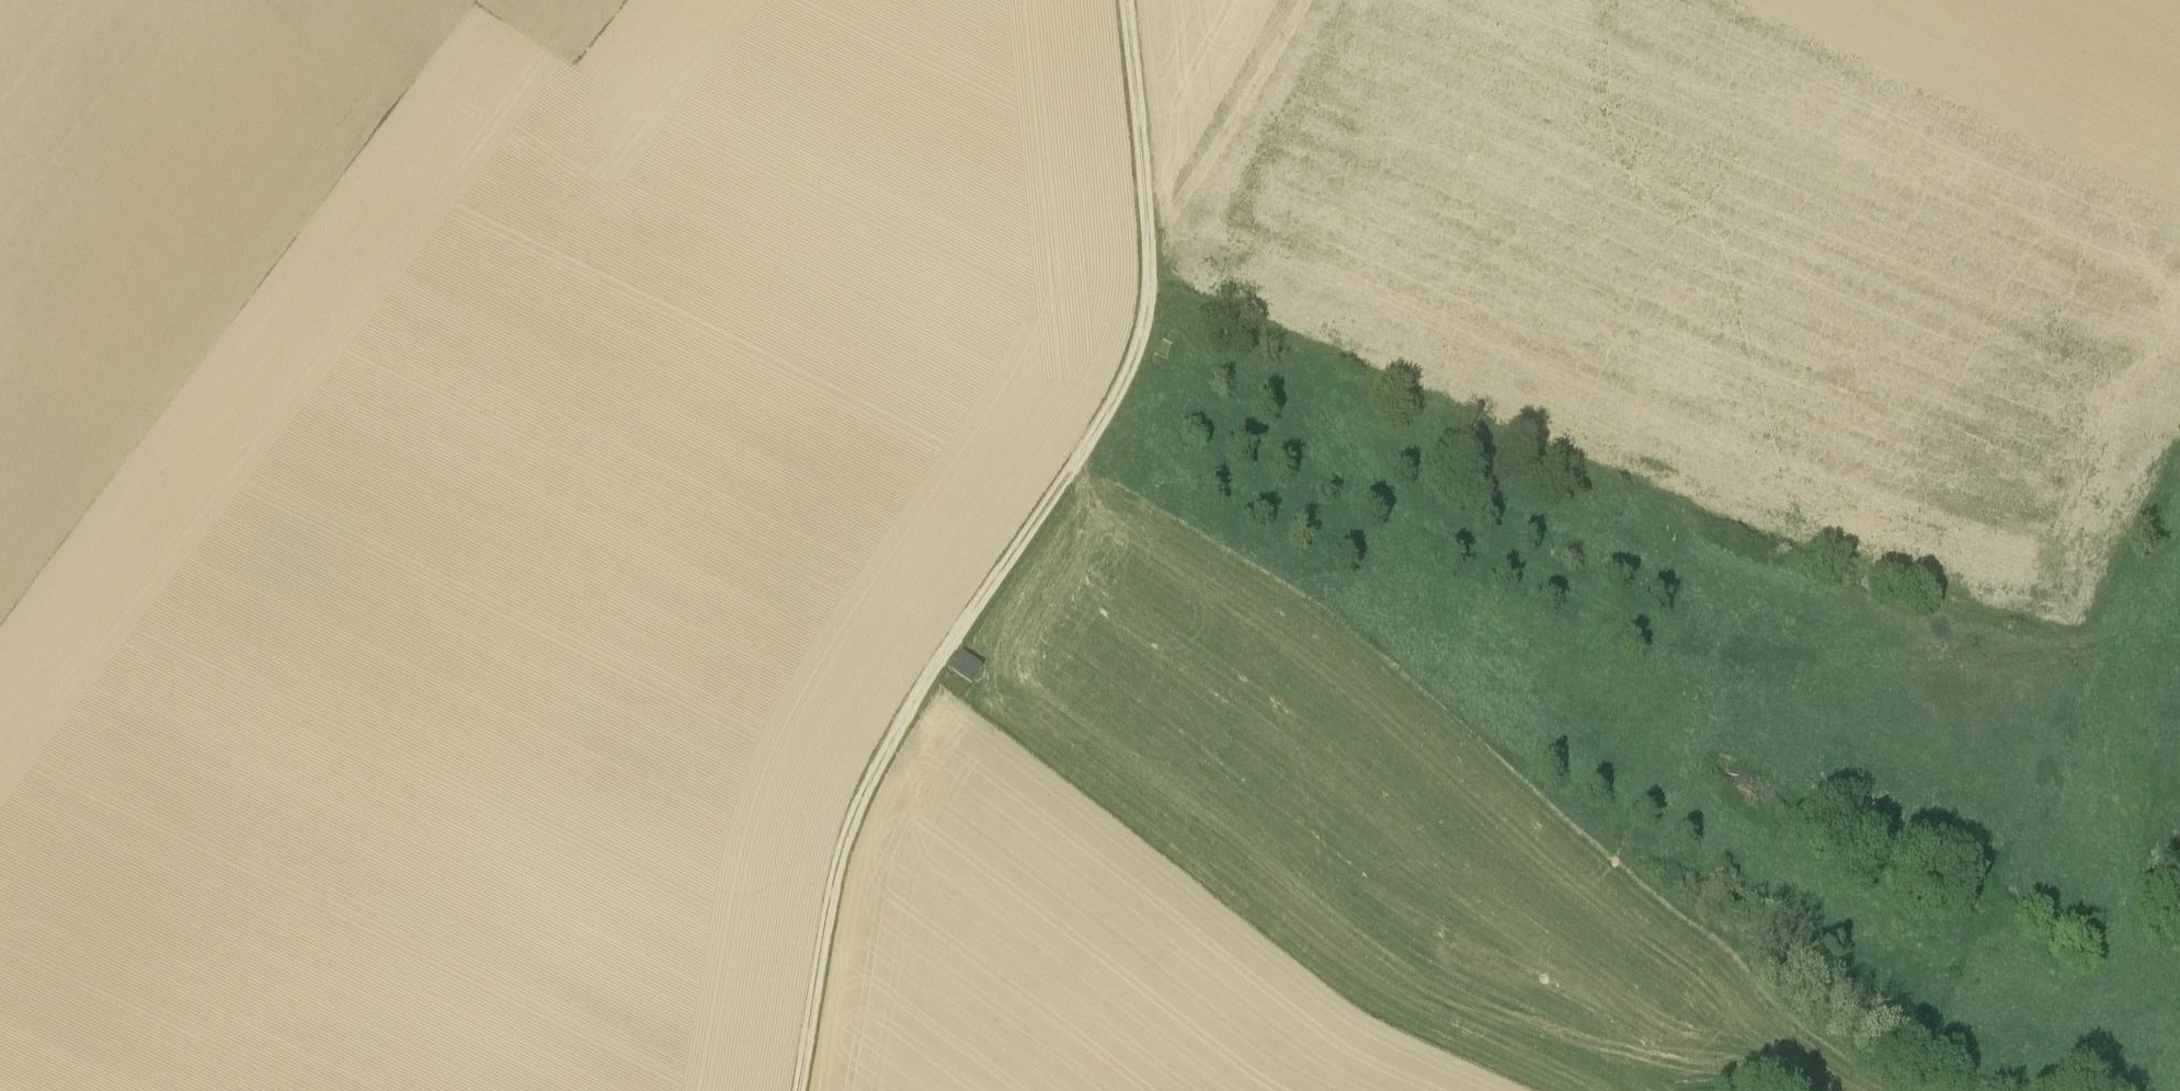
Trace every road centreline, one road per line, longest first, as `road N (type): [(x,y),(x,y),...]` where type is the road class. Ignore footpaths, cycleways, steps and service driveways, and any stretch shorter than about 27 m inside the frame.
road 1 (track): [(1124,0),(1148,255),(1146,317),(1098,422),(873,762),(845,832),(797,1090)]

